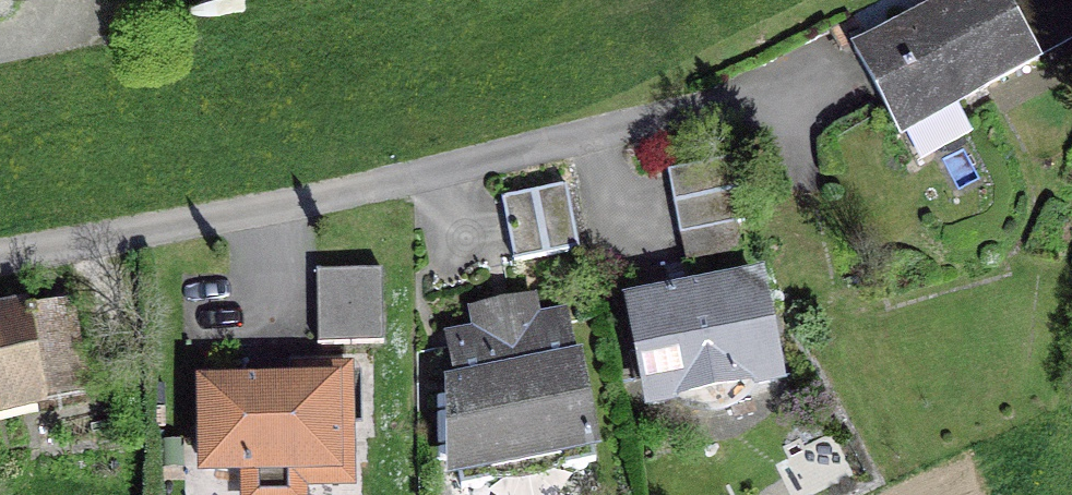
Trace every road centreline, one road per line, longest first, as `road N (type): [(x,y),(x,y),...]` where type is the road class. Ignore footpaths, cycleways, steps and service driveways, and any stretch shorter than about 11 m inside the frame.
road 1 (residential): [(813,72),(302,201),(0,257)]

